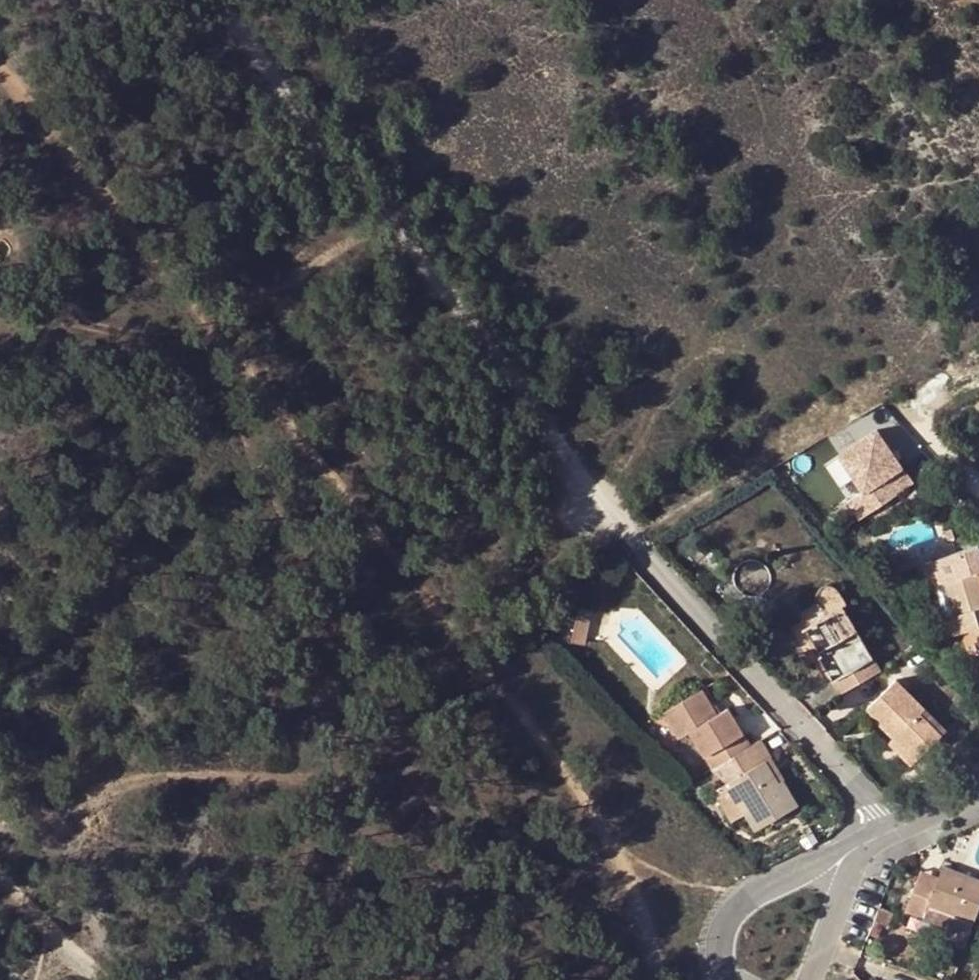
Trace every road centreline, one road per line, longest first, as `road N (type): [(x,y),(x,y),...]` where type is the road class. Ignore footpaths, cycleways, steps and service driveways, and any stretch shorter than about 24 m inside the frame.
road 1 (track): [(0,61),(157,270),(638,865),(727,918)]
road 2 (track): [(234,0),(638,548)]
road 3 (track): [(0,816),(25,823),(123,787),(218,779),(403,784),(567,774)]
road 4 (residential): [(887,830),(638,548)]
road 5 (track): [(838,0),(978,192)]
road 6 (residential): [(865,842),(769,888),(727,918),(717,943),(725,979)]
road 7 (track): [(0,865),(116,979)]

